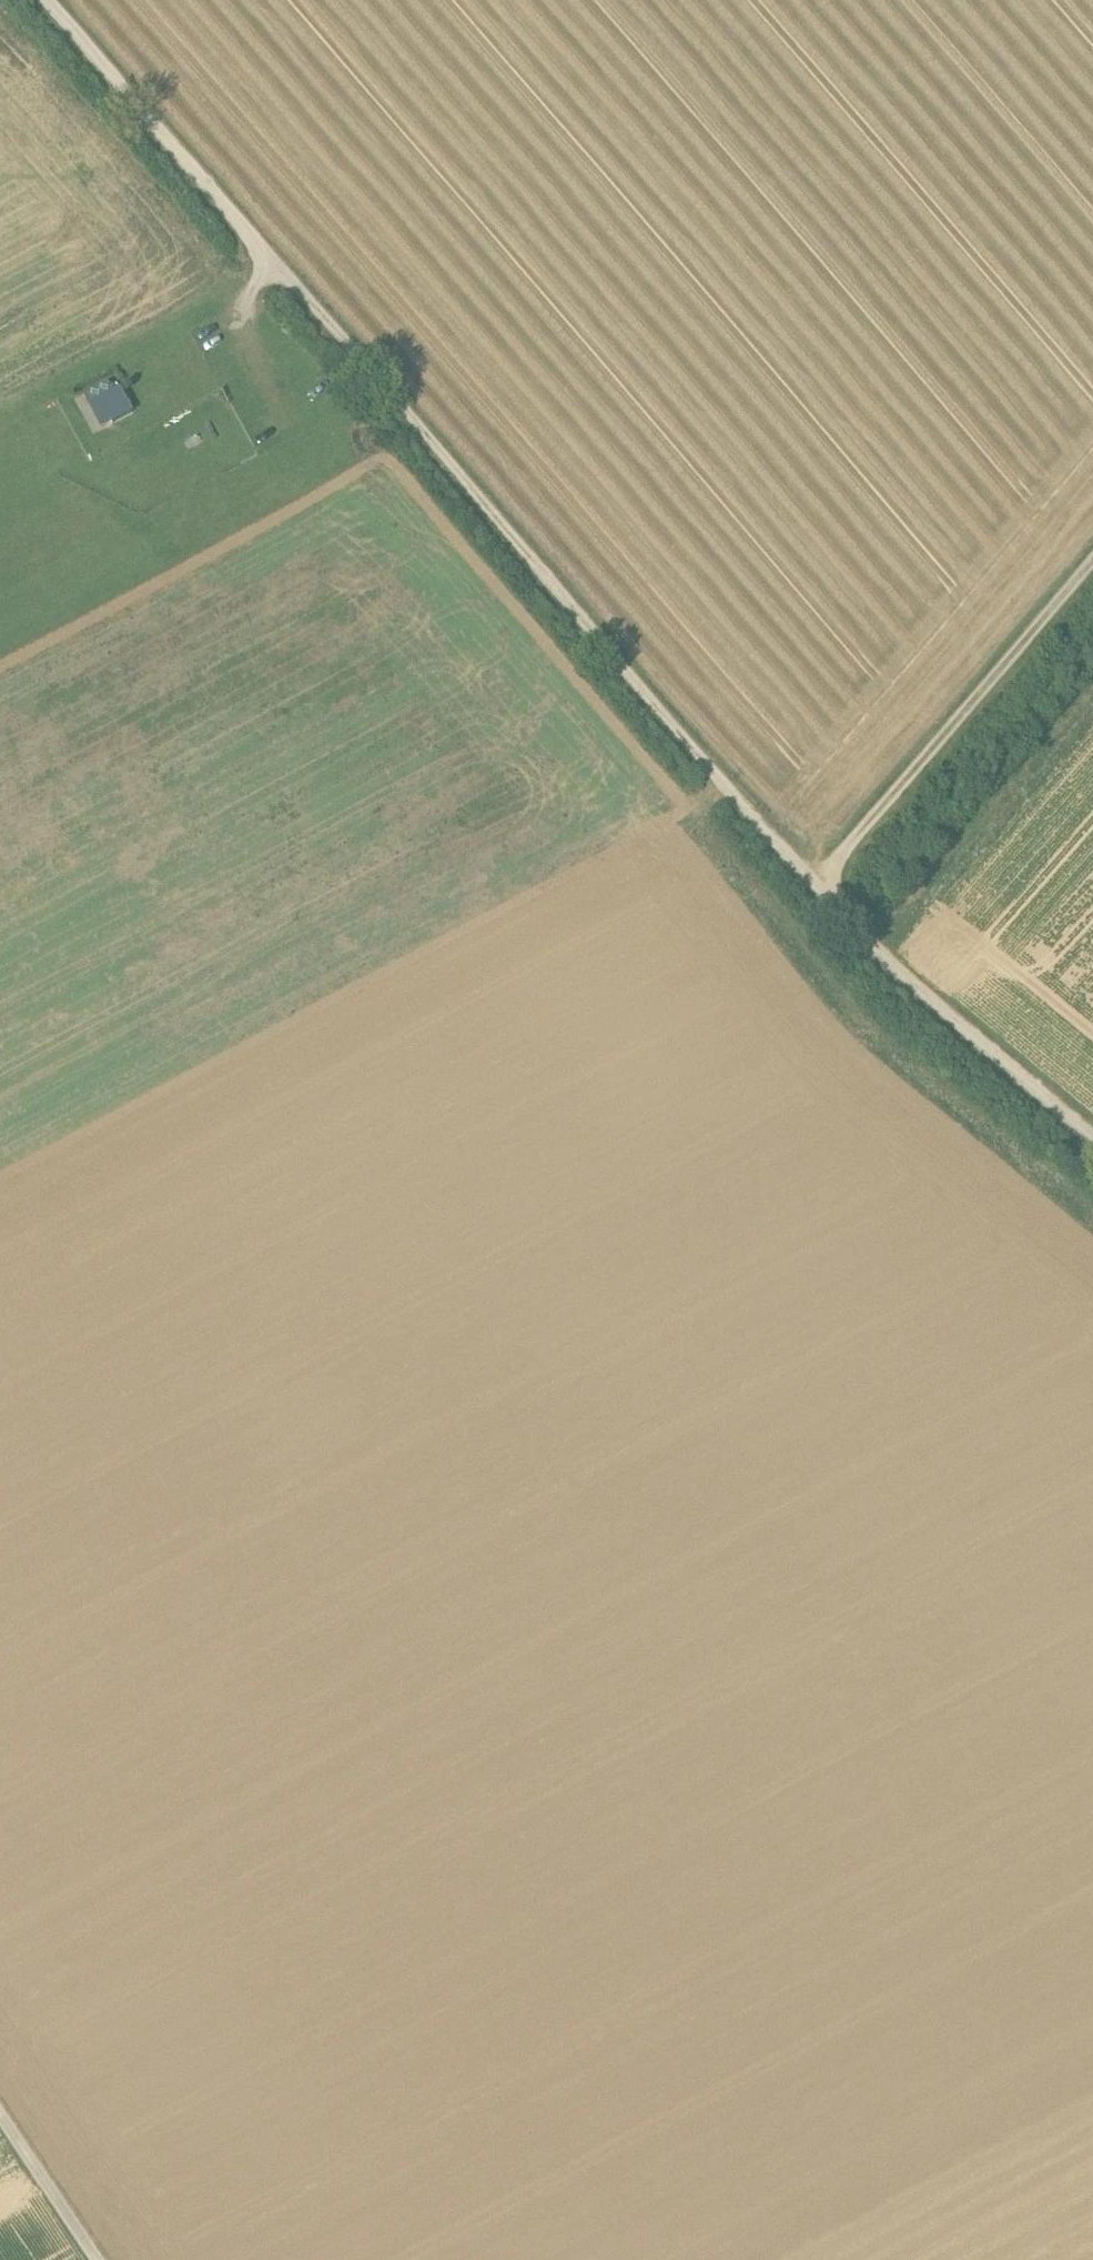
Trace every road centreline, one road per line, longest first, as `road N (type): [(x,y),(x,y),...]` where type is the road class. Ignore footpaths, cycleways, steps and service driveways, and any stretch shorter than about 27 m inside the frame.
road 1 (track): [(817,885),(45,0)]
road 2 (track): [(1092,565),(817,885)]
road 3 (track): [(817,885),(940,1010),(1092,1137)]
road 4 (track): [(272,268),(242,303),(239,331),(310,458)]
road 5 (track): [(104,2259),(0,2103)]

